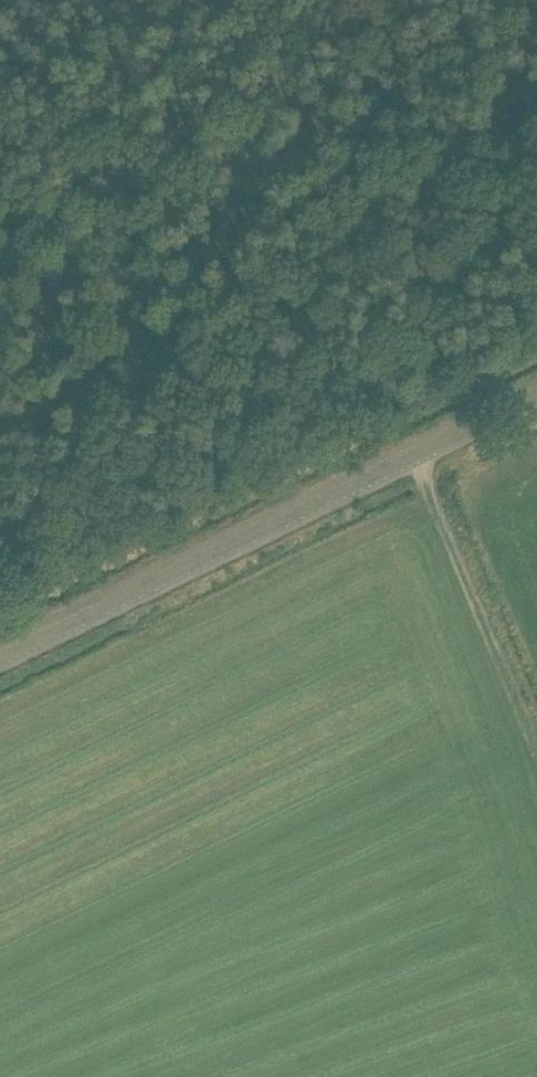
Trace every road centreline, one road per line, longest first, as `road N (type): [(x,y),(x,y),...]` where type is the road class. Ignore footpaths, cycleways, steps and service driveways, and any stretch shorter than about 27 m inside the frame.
road 1 (unclassified): [(0,666),(536,405)]
road 2 (track): [(421,462),(536,742)]

